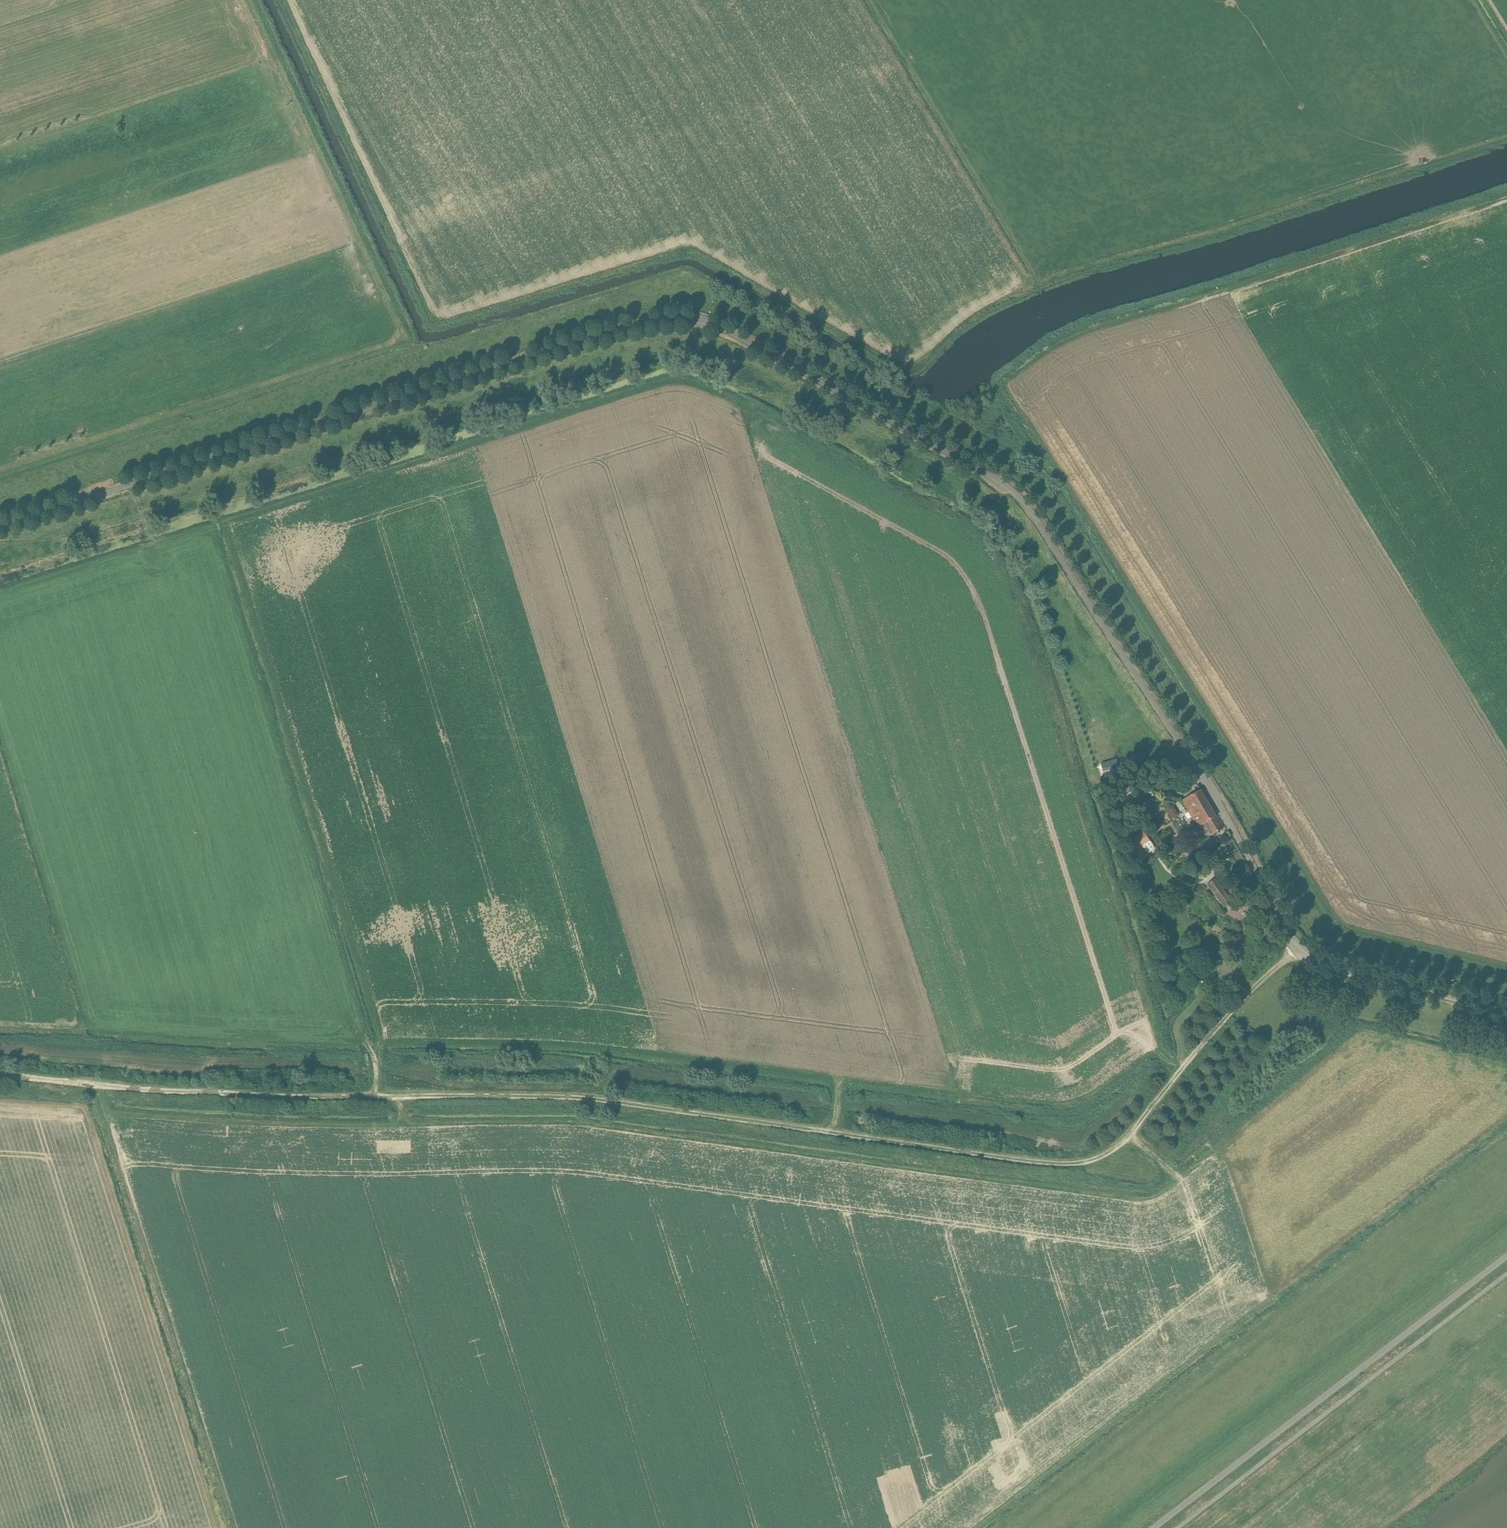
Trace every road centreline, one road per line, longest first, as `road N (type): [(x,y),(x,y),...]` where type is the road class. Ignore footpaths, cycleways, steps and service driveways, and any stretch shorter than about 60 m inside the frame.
road 1 (unclassified): [(1506,1012),(1382,984),(1298,950),(1231,829),(1016,496),(697,320),(648,323),(0,528)]
road 2 (track): [(0,1077),(356,1098),(584,1099),(1071,1165),(1122,1144),(1228,1015),(1298,950)]
road 3 (unclassified): [(1153,1527),(1506,1255)]

